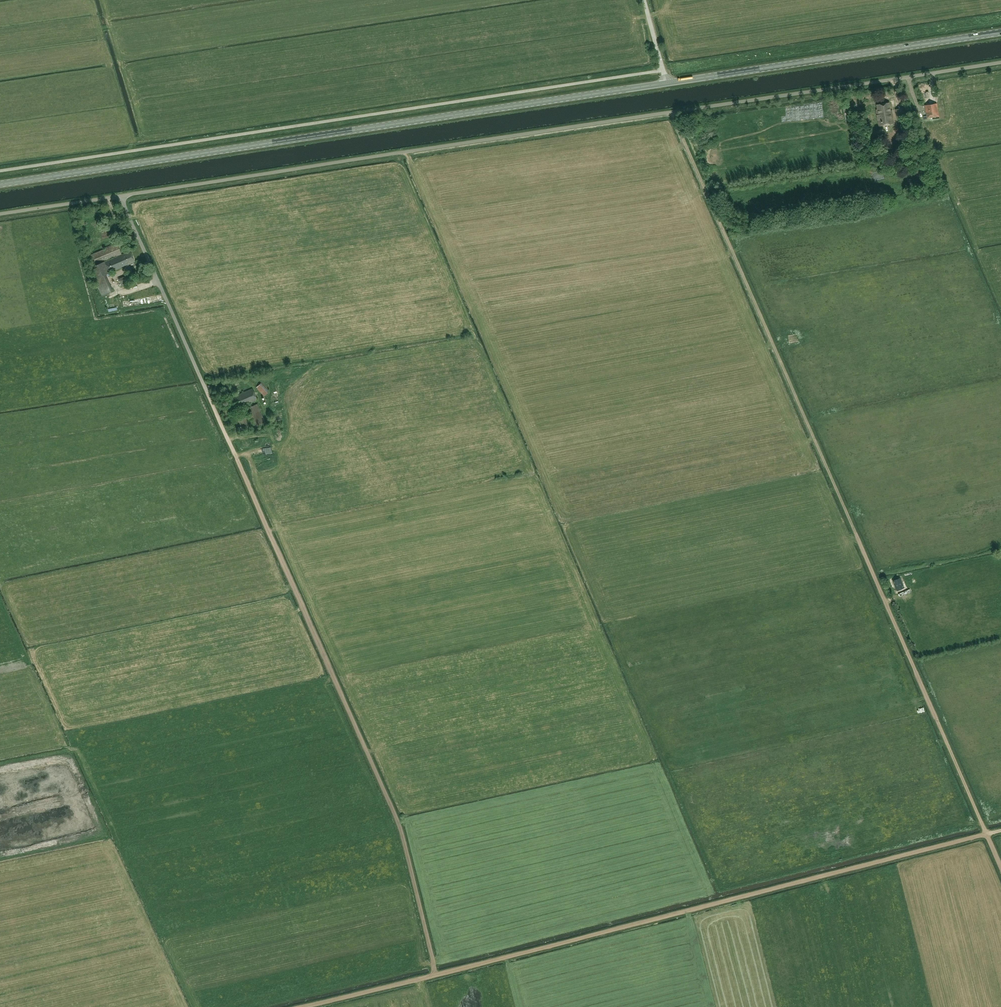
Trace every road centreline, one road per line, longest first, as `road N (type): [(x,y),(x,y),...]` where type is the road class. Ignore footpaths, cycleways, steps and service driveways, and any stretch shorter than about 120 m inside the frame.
road 1 (unclassified): [(122,195),(1000,62)]
road 2 (track): [(675,111),(1000,870)]
road 3 (track): [(1000,829),(298,1006)]
road 4 (primary): [(666,83),(0,184)]
road 5 (track): [(436,975),(400,825),(235,455)]
road 6 (primary): [(1000,32),(666,83)]
road 7 (unclassified): [(235,455),(122,195)]
road 8 (unclassified): [(0,214),(122,195)]

